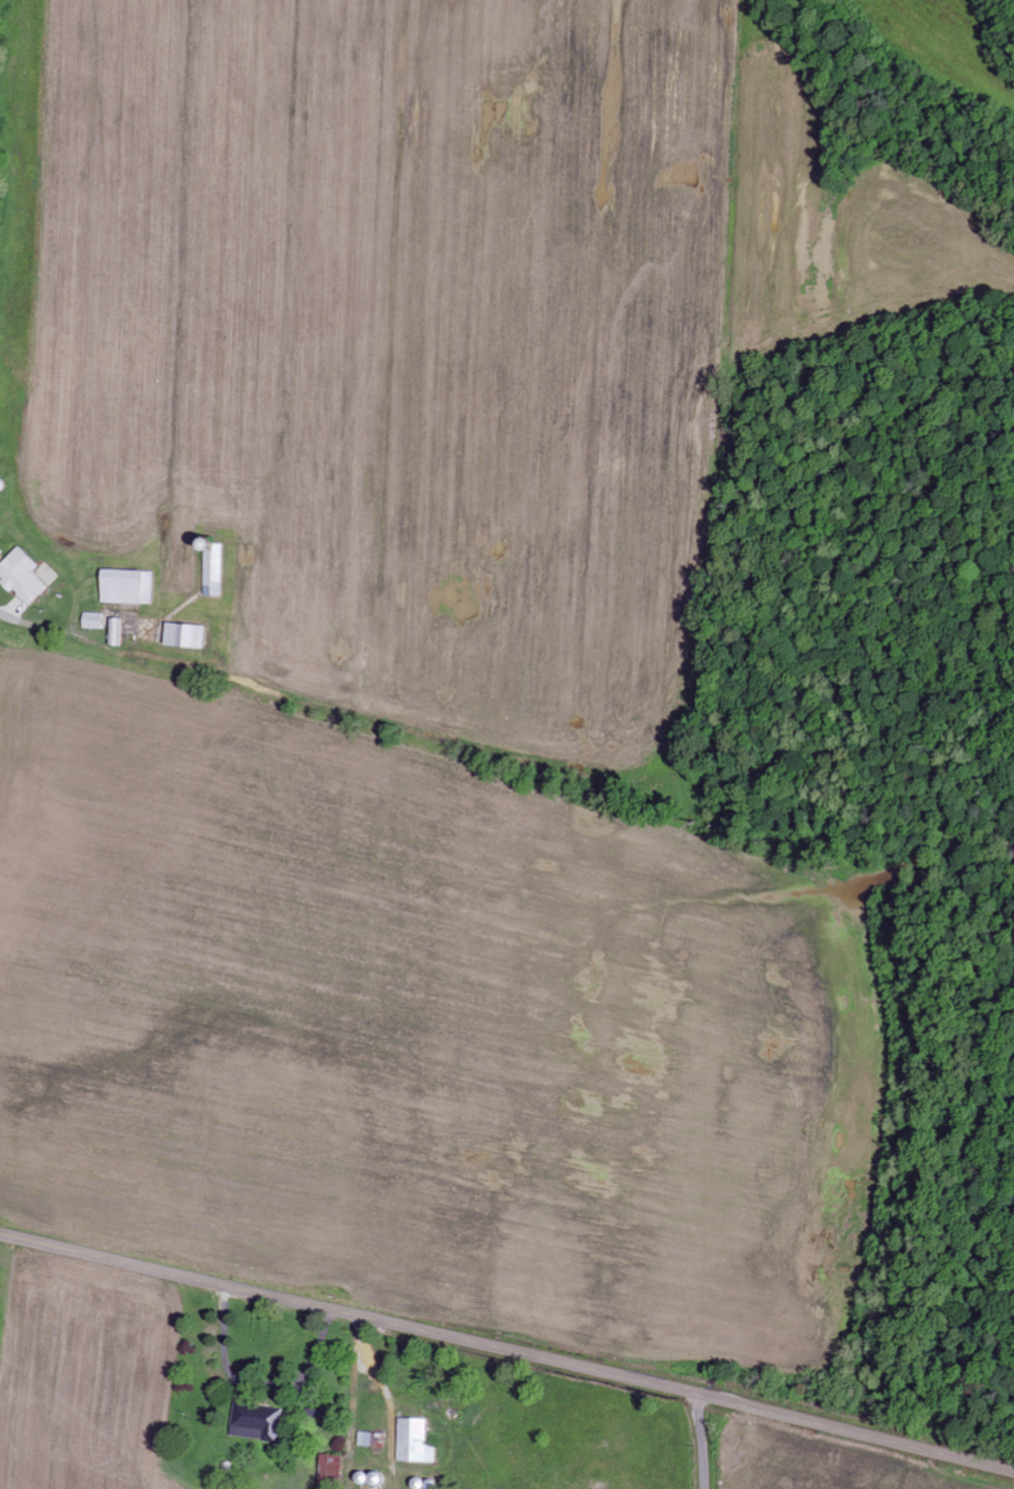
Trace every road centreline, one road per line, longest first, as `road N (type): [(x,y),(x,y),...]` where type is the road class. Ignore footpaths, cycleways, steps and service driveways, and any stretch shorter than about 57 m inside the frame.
road 1 (secondary): [(1013,1473),(547,1355),(0,1234)]

